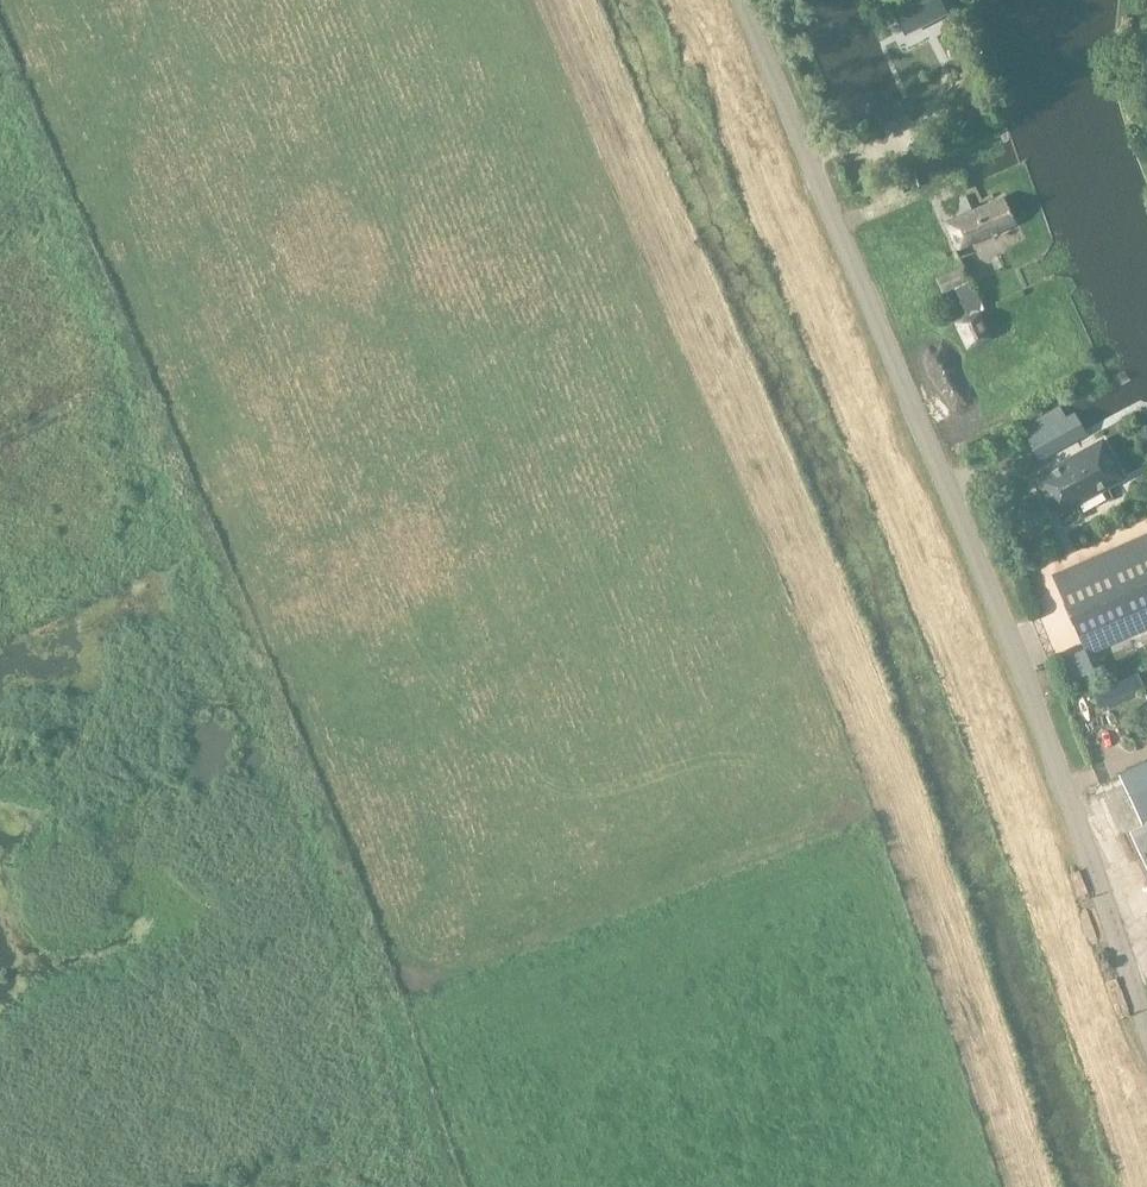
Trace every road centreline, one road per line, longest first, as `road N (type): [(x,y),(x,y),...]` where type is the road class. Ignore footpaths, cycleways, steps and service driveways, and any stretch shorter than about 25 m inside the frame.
road 1 (unclassified): [(1146,1026),(1008,630),(741,0)]

